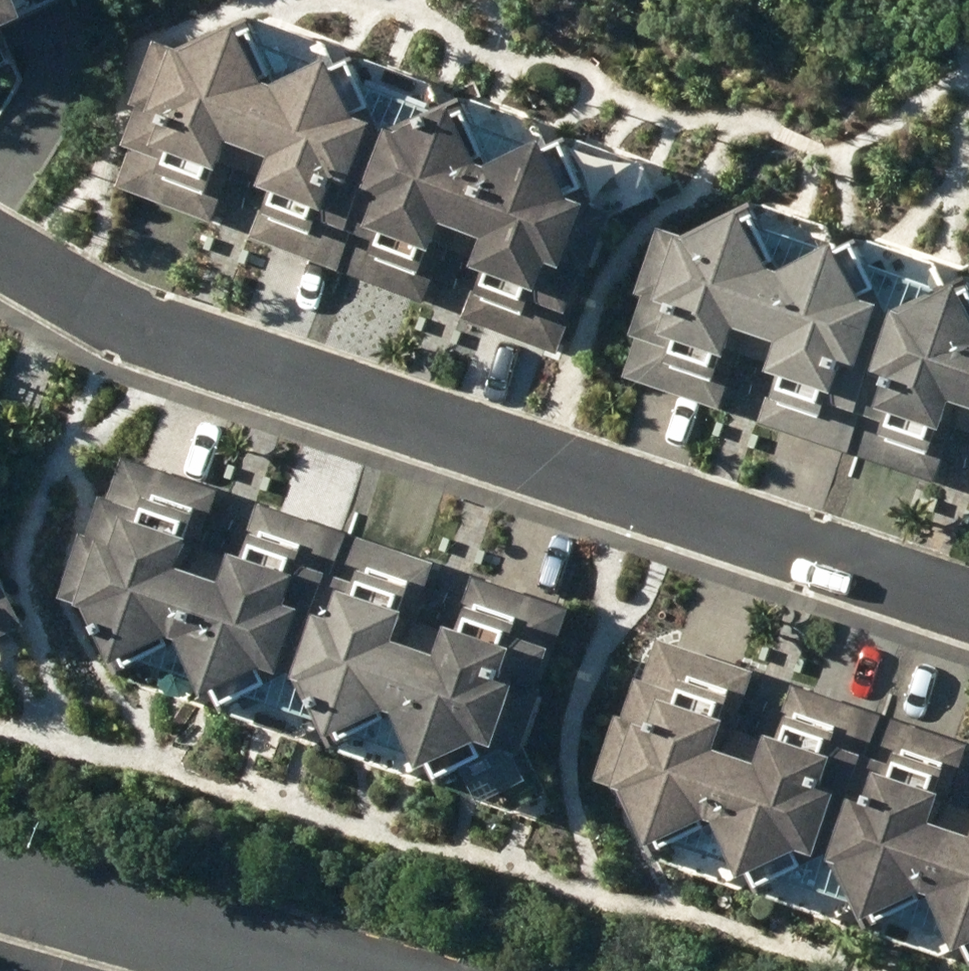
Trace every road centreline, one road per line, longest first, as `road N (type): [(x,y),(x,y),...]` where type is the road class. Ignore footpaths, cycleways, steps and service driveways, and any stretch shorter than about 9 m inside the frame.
road 1 (residential): [(0,256),(66,294),(542,465),(968,600)]
road 2 (residential): [(0,867),(356,970)]

